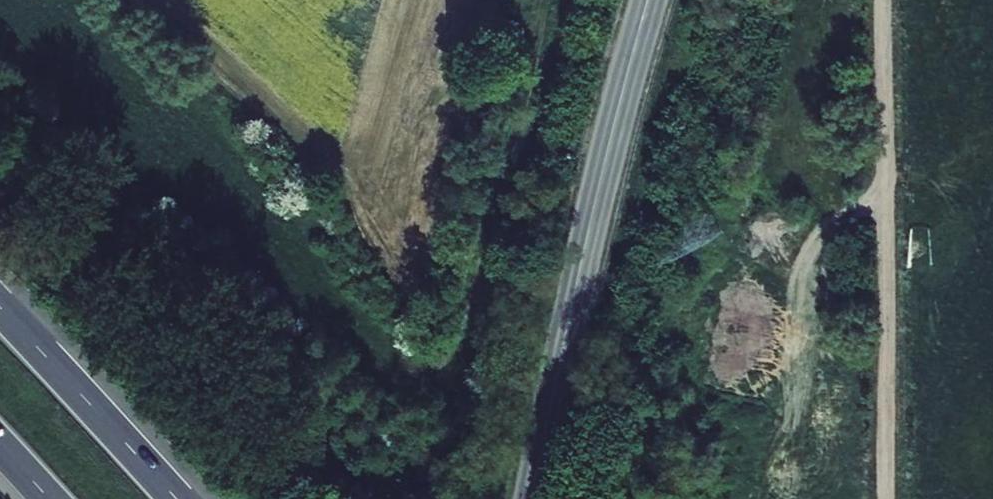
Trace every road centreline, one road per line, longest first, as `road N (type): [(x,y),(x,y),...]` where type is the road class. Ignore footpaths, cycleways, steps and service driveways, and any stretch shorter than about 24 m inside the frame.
road 1 (tertiary): [(533,498),(600,183),(649,0)]
road 2 (track): [(879,0),(889,498)]
road 3 (motorway): [(176,498),(0,308)]

